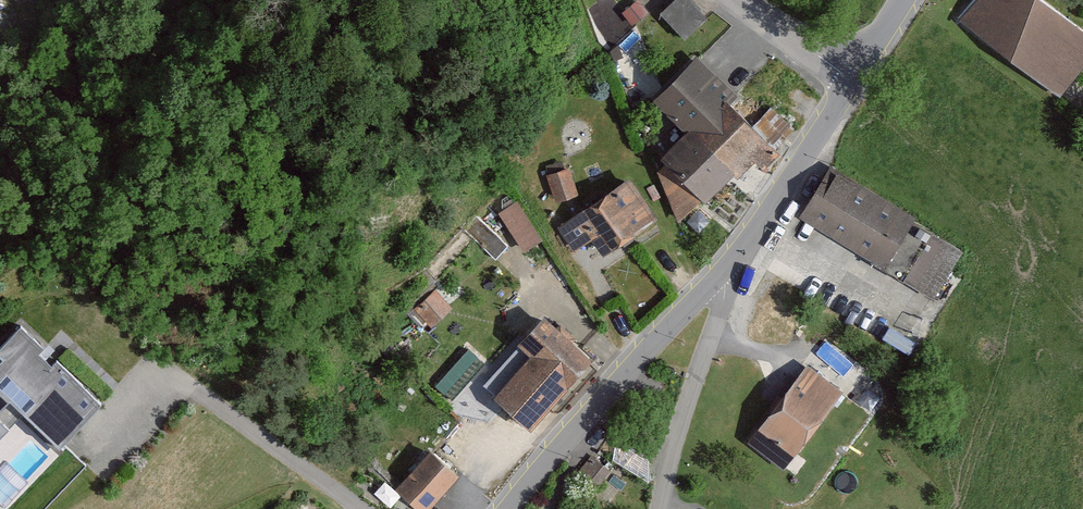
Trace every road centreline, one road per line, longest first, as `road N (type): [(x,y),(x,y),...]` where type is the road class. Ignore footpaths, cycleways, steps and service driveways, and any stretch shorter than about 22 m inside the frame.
road 1 (residential): [(850,85),(739,250),(510,508)]
road 2 (track): [(739,250),(674,447),(663,508)]
road 3 (residential): [(850,85),(740,0)]

